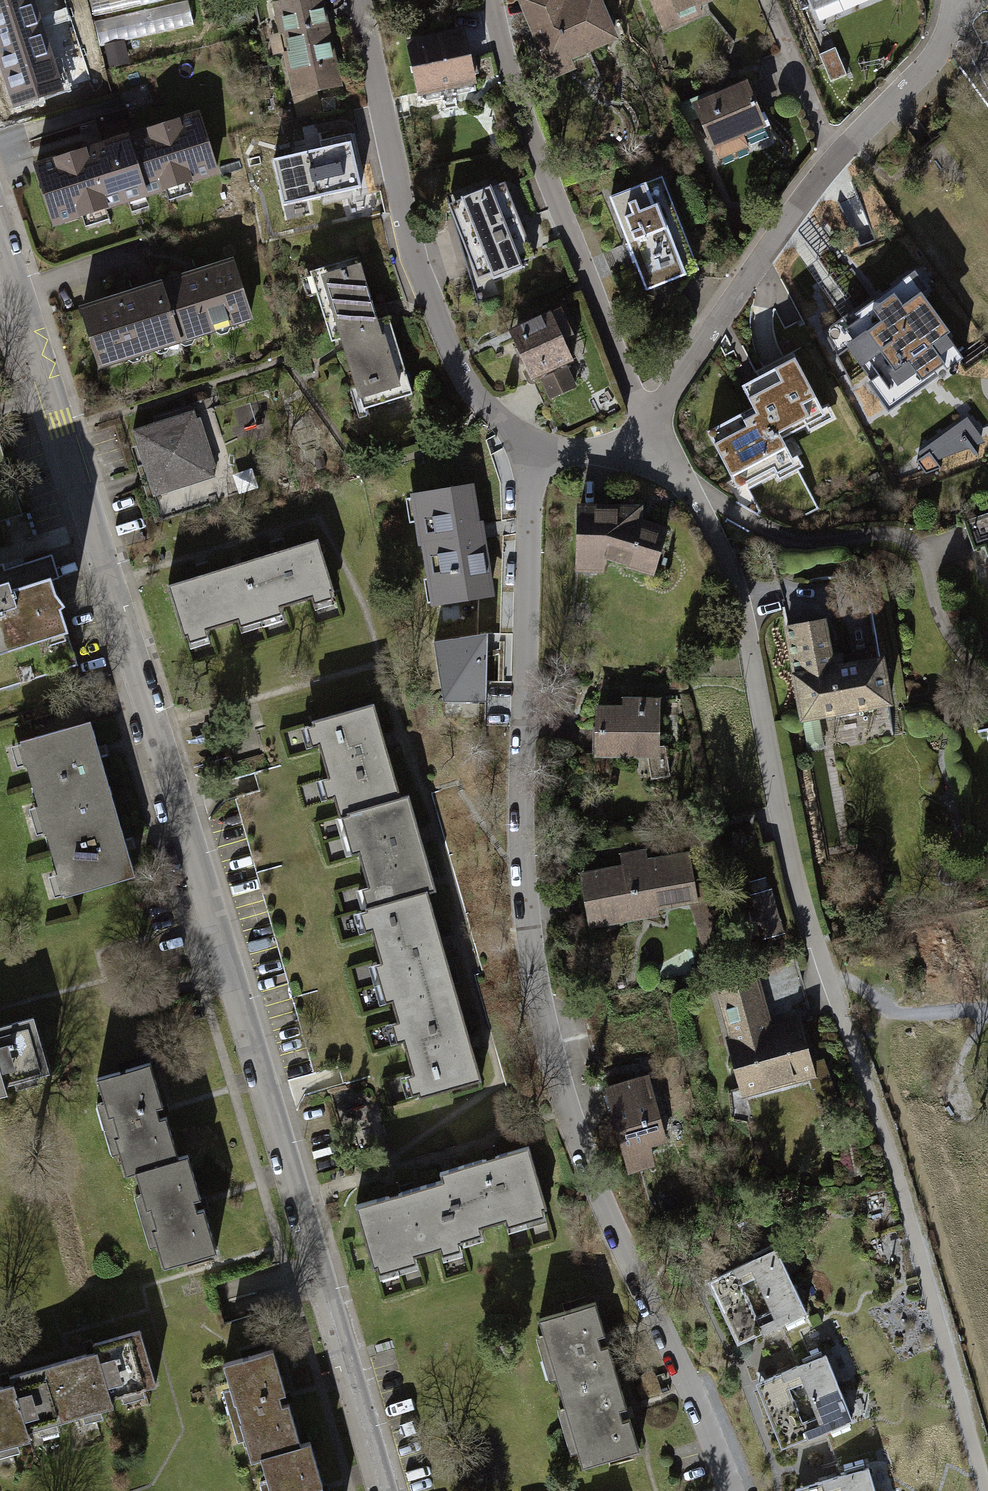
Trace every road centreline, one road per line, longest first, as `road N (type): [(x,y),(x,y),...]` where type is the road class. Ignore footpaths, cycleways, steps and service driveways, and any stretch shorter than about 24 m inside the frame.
road 1 (residential): [(0,238),(113,582),(383,1490)]
road 2 (residential): [(643,450),(699,504),(738,602),(787,850),(895,1167),(985,1490)]
road 3 (residential): [(526,453),(524,797),(543,991),(600,1187),(660,1303),(730,1490)]
road 4 (residential): [(652,428),(811,184),(927,66),(966,9)]
road 5 (residential): [(354,0),(404,248),(457,373),(526,453)]
road 6 (residential): [(652,428),(587,282),(491,0)]

